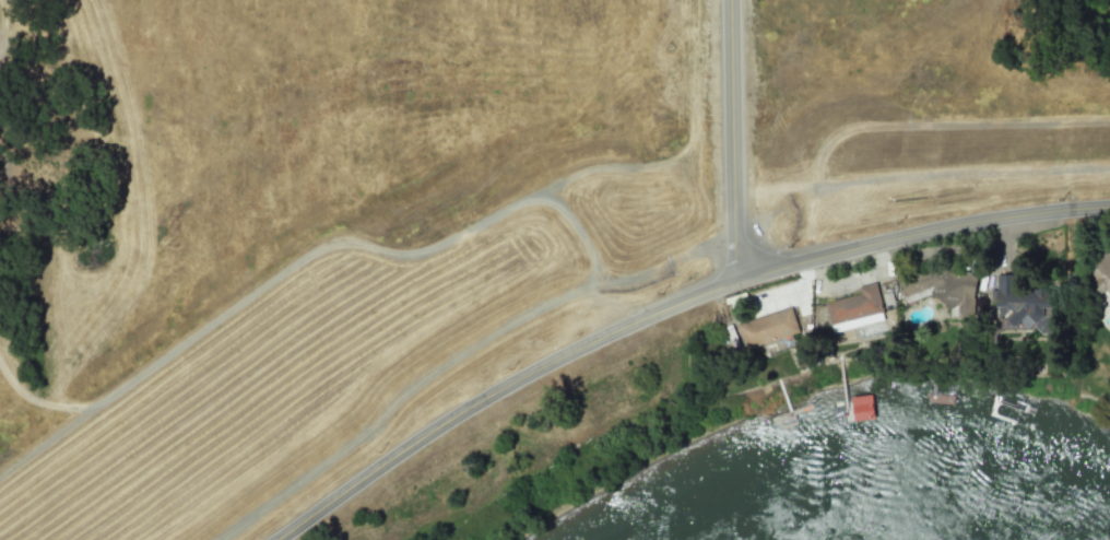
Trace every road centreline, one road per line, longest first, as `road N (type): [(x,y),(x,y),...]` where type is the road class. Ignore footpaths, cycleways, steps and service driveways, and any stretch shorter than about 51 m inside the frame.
road 1 (secondary): [(1109,207),(918,234),(730,284),(527,376),(278,539)]
road 2 (tertiary): [(730,0),(730,284)]

